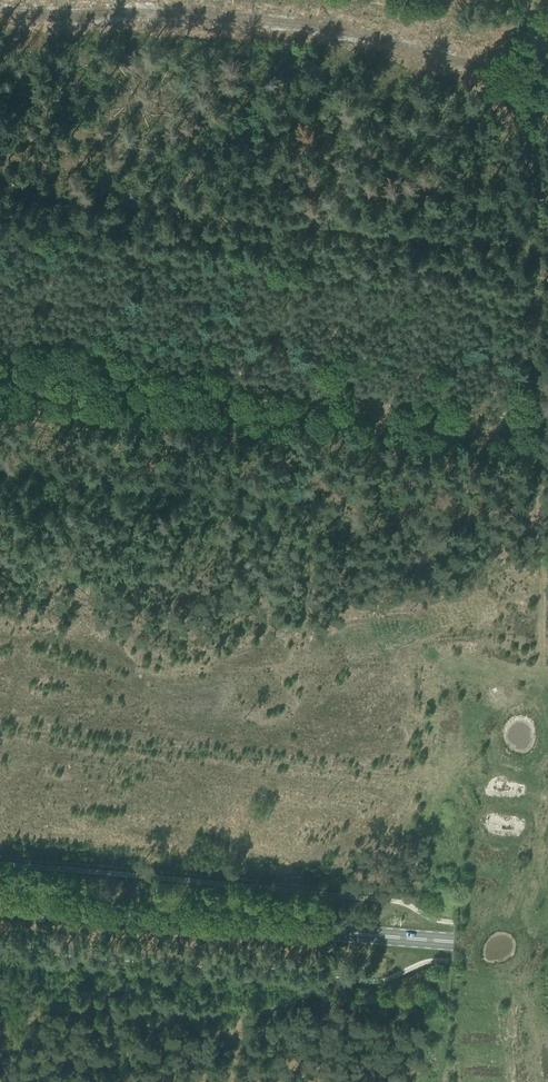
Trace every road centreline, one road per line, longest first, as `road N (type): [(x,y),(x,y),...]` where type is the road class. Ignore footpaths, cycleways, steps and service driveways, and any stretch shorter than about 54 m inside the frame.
road 1 (track): [(539,81),(533,353),(544,659)]
road 2 (primary): [(547,949),(0,907)]
road 3 (track): [(539,81),(253,19),(0,13)]

